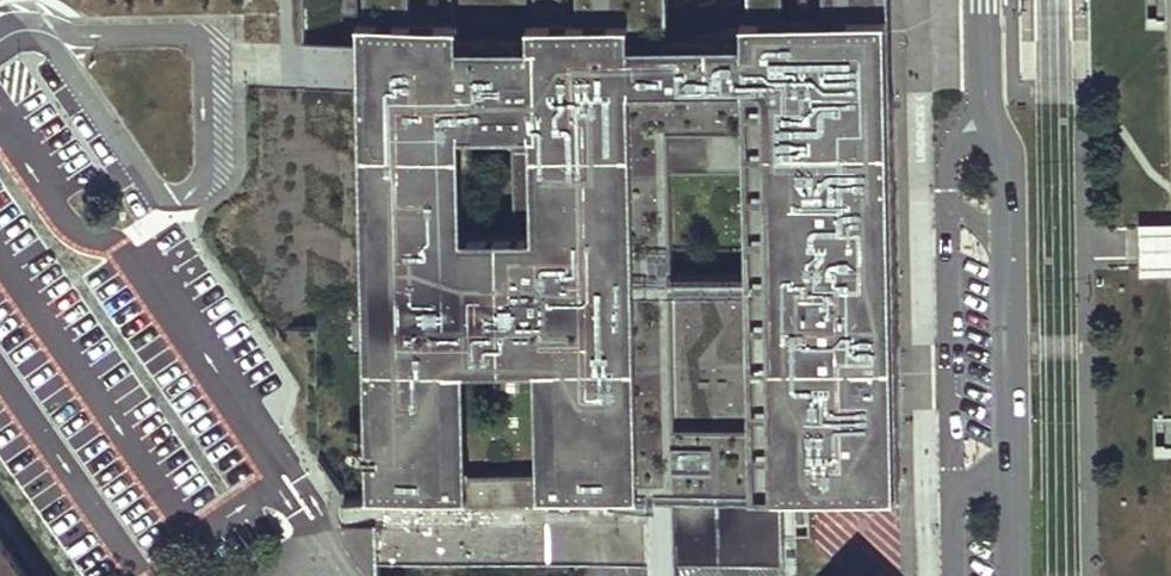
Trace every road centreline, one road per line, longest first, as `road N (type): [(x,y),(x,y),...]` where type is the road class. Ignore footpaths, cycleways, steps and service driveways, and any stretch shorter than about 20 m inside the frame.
road 1 (unclassified): [(1019,575),(1009,171),(985,91),(984,0)]

